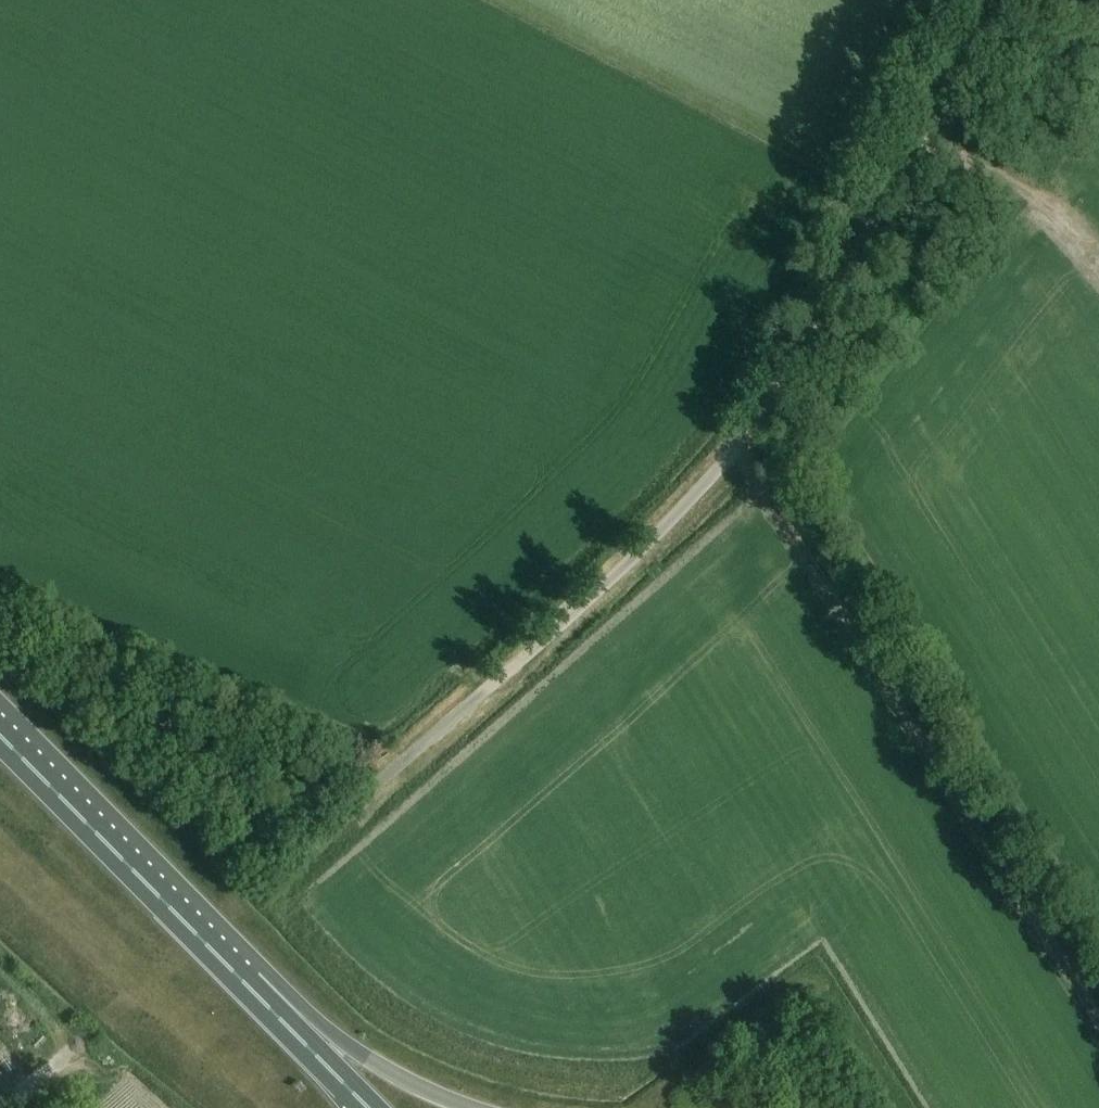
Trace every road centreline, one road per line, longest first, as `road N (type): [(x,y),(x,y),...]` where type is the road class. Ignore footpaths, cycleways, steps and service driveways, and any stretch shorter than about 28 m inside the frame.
road 1 (unclassified): [(292,859),(627,564),(756,419),(1002,0)]
road 2 (track): [(756,419),(1098,1010)]
road 3 (trunk): [(292,1034),(0,738)]
road 4 (trunk): [(466,1107),(292,1034)]

